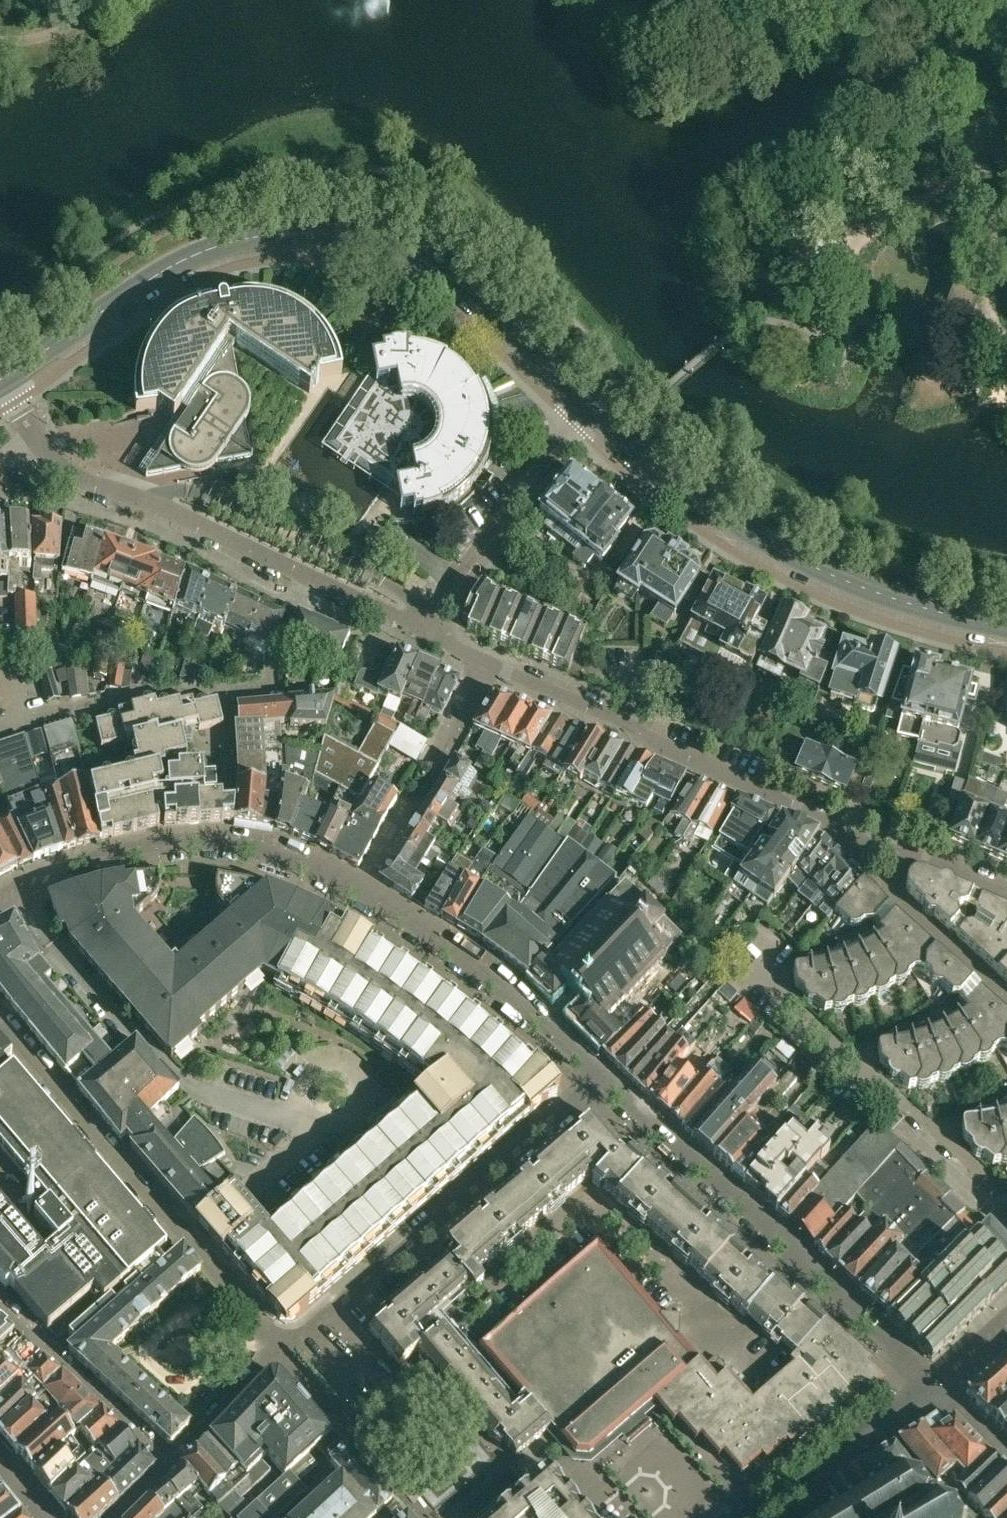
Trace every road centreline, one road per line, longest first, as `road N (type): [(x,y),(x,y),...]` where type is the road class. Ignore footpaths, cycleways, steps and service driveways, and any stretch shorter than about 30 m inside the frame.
road 1 (tertiary): [(586,402),(437,269),(367,241),(316,233),(230,242),(171,265),(1,380)]
road 2 (tertiary): [(1006,629),(897,603),(798,561),(655,465),(586,402)]
road 3 (residential): [(488,665),(855,836),(903,850)]
road 4 (residential): [(602,1080),(932,1382)]
road 5 (residential): [(277,1350),(0,1017)]
road 6 (residential): [(602,1080),(277,1350)]
road 7 (residential): [(1006,1223),(994,1183),(753,972),(776,940)]
road 8 (residential): [(0,900),(71,867),(207,842),(264,846),(357,892)]
road 9 (residential): [(34,434),(69,472),(162,505),(307,578)]
road 10 (residential): [(357,892),(451,953),(602,1080)]
road 11 (residential): [(425,631),(586,402)]
road 12 (residential): [(230,688),(109,701),(20,723),(0,662)]
road 13 (residential): [(357,892),(441,758),(488,665)]
road 14 (residential): [(170,1465),(0,1306)]
road 15 (residential): [(424,1517),(277,1350)]
road 16 (residential): [(903,850),(889,892),(1006,998)]
road 17 (residential): [(277,1350),(170,1465)]
road 18 (residential): [(307,578),(260,684),(230,688)]
road 19 (residential): [(307,578),(425,631)]

